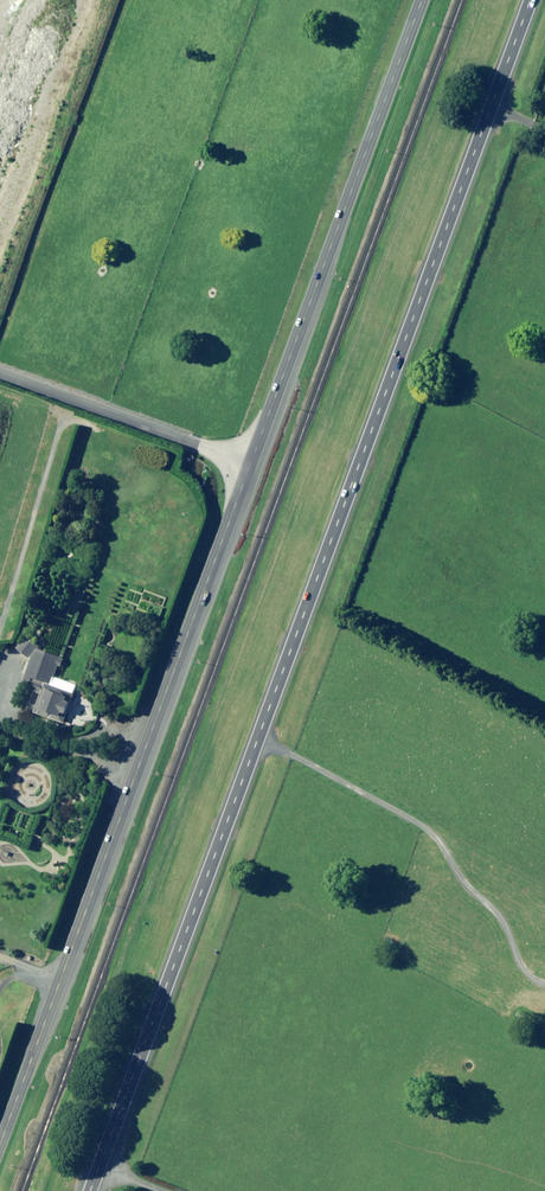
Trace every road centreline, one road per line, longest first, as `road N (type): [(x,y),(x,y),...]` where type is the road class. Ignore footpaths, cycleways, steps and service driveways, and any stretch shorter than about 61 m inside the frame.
road 1 (primary): [(91,1190),(530,0)]
road 2 (secondary): [(0,1146),(250,468)]
road 3 (secondary): [(250,468),(422,0)]
road 4 (unclassified): [(0,377),(250,468)]

